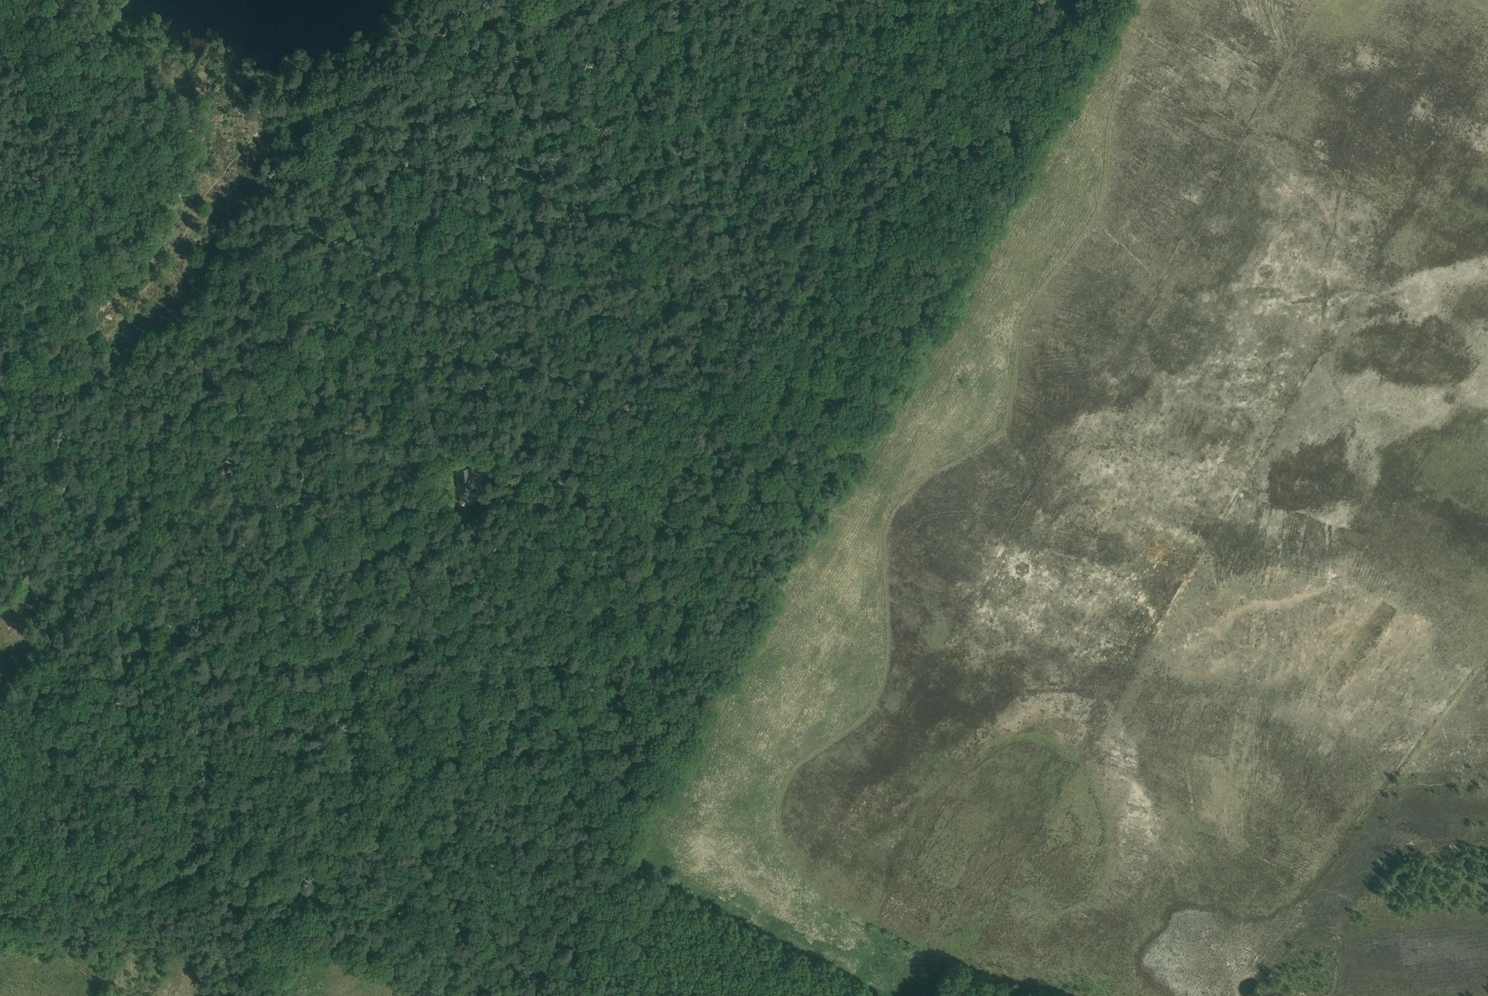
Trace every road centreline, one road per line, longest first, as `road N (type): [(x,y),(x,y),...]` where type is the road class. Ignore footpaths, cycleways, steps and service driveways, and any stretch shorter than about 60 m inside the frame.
road 1 (track): [(462,449),(478,471),(533,498),(691,456),(732,428),(843,400),(880,379),(890,354),(910,152),(893,0)]
road 2 (track): [(595,357),(486,339),(406,398)]

